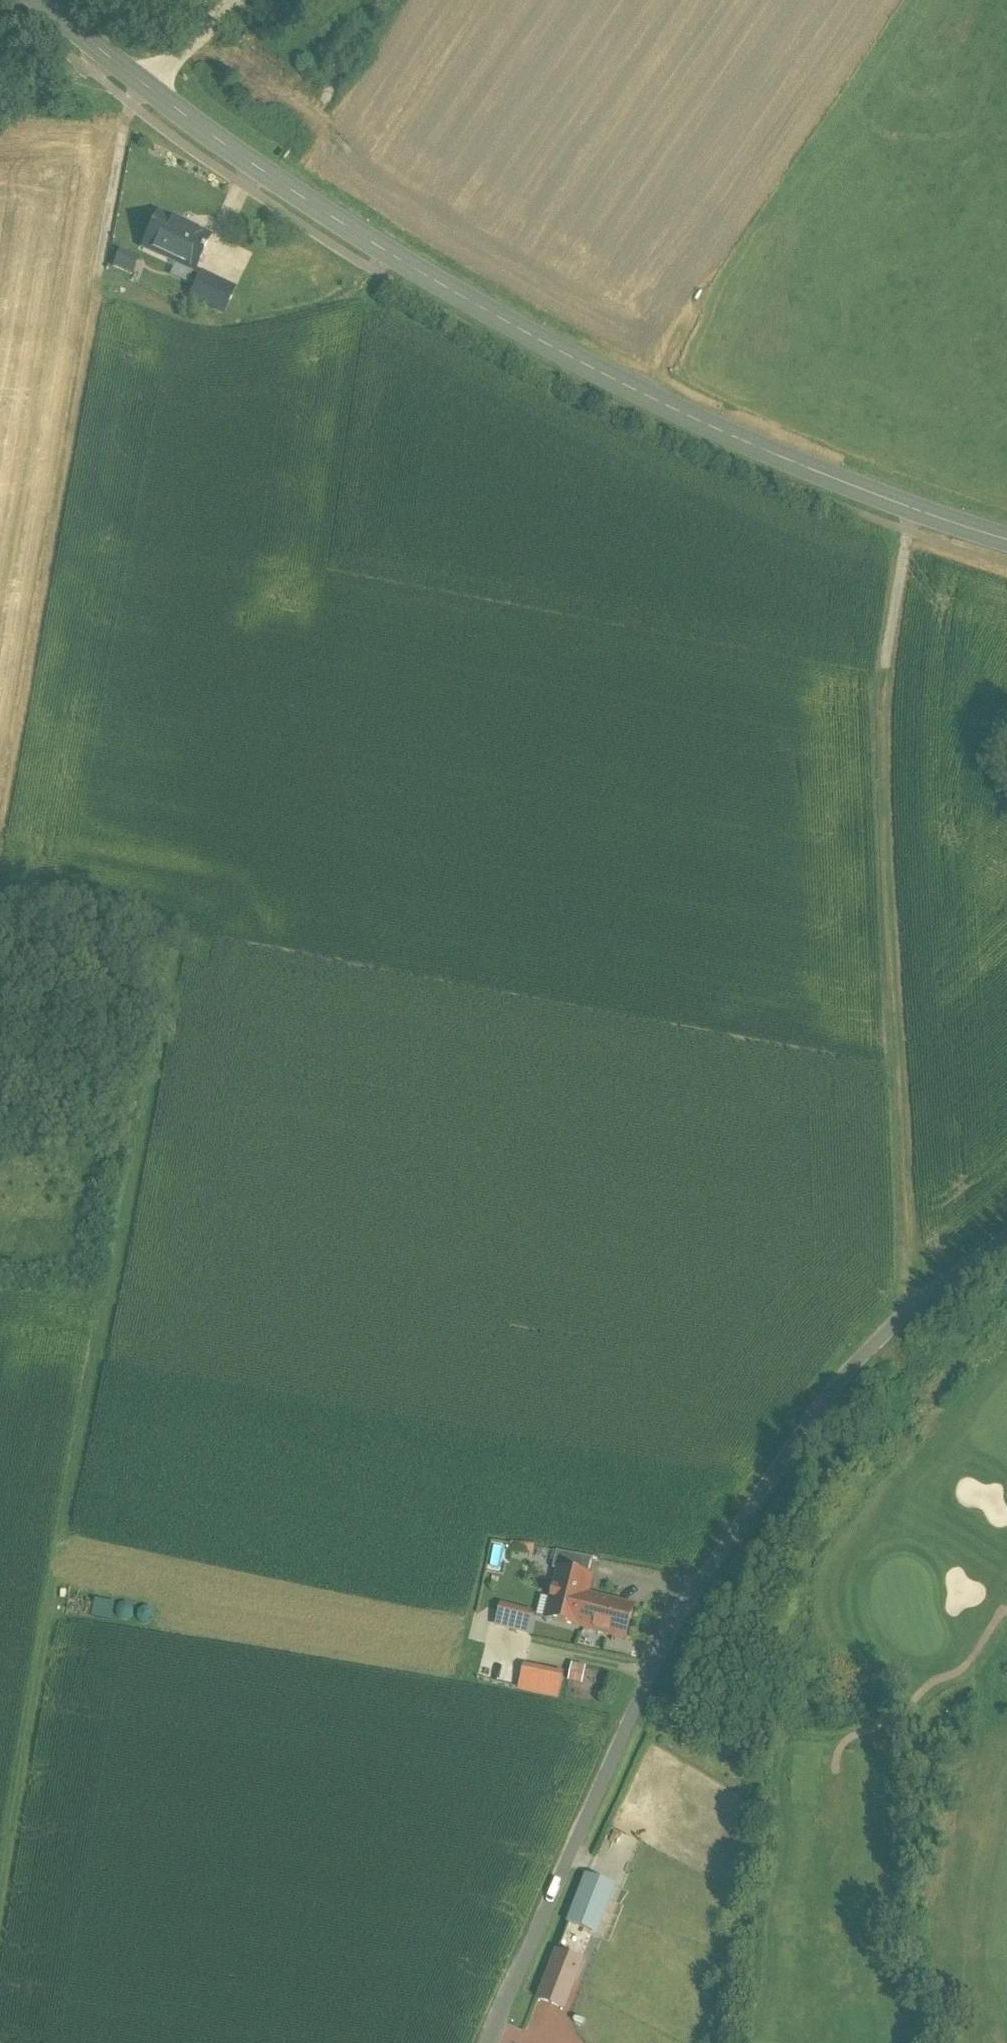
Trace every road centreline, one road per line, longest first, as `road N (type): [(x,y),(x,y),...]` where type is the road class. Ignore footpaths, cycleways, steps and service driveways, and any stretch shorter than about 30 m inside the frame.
road 1 (tertiary): [(1006,538),(763,453),(448,287),(262,169),(42,0)]
road 2 (unclassified): [(487,2042),(676,1610),(877,1334),(1006,1237)]

